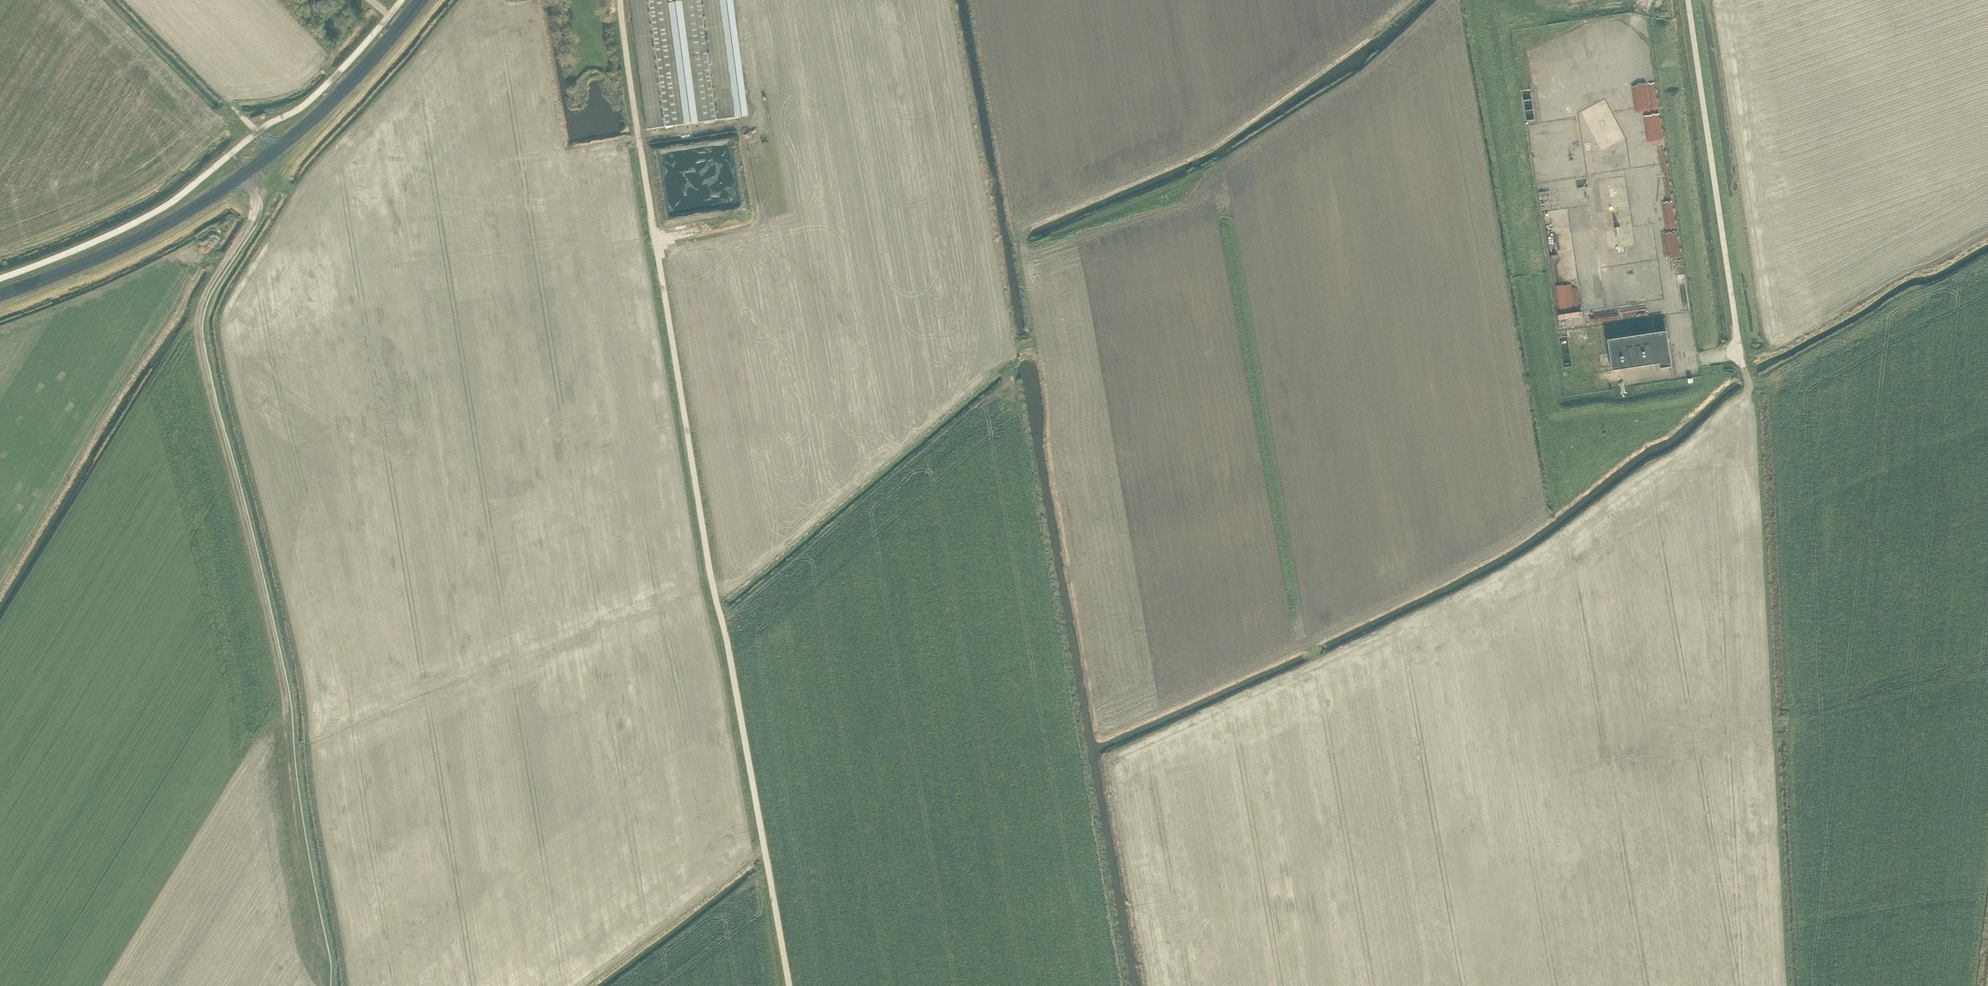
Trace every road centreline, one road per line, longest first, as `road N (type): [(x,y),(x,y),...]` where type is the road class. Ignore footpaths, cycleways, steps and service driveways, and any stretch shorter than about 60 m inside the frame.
road 1 (track): [(322,955),(274,652),(196,332),(207,290),(249,225),(254,196)]
road 2 (primary): [(0,295),(147,234),(245,173),(335,97),(419,0)]
road 3 (unclassified): [(1739,352),(1688,0)]

